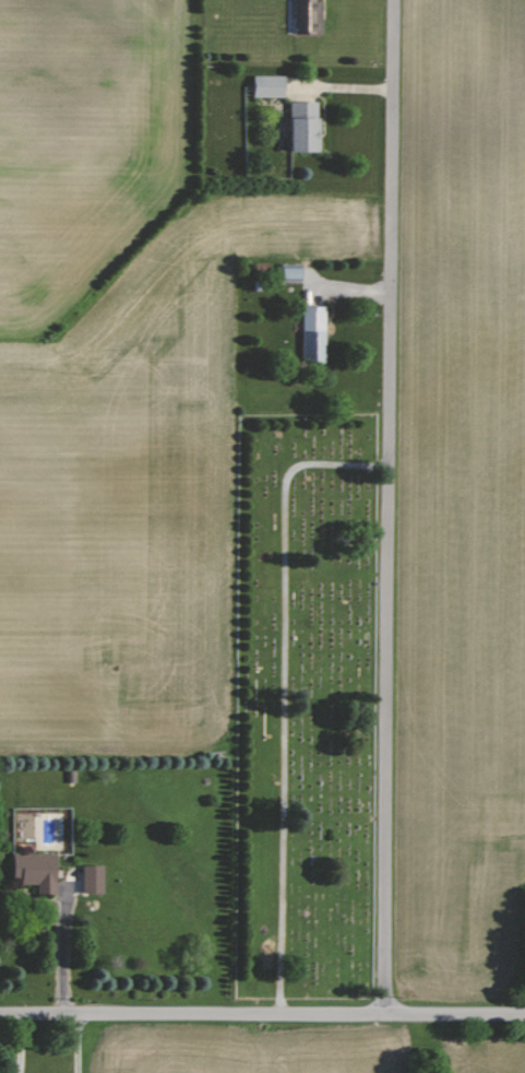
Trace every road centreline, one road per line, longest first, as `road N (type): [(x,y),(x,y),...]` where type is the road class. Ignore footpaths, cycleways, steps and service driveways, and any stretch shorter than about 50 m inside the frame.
road 1 (residential): [(384,1014),(393,0)]
road 2 (tertiary): [(0,1013),(524,1014)]

